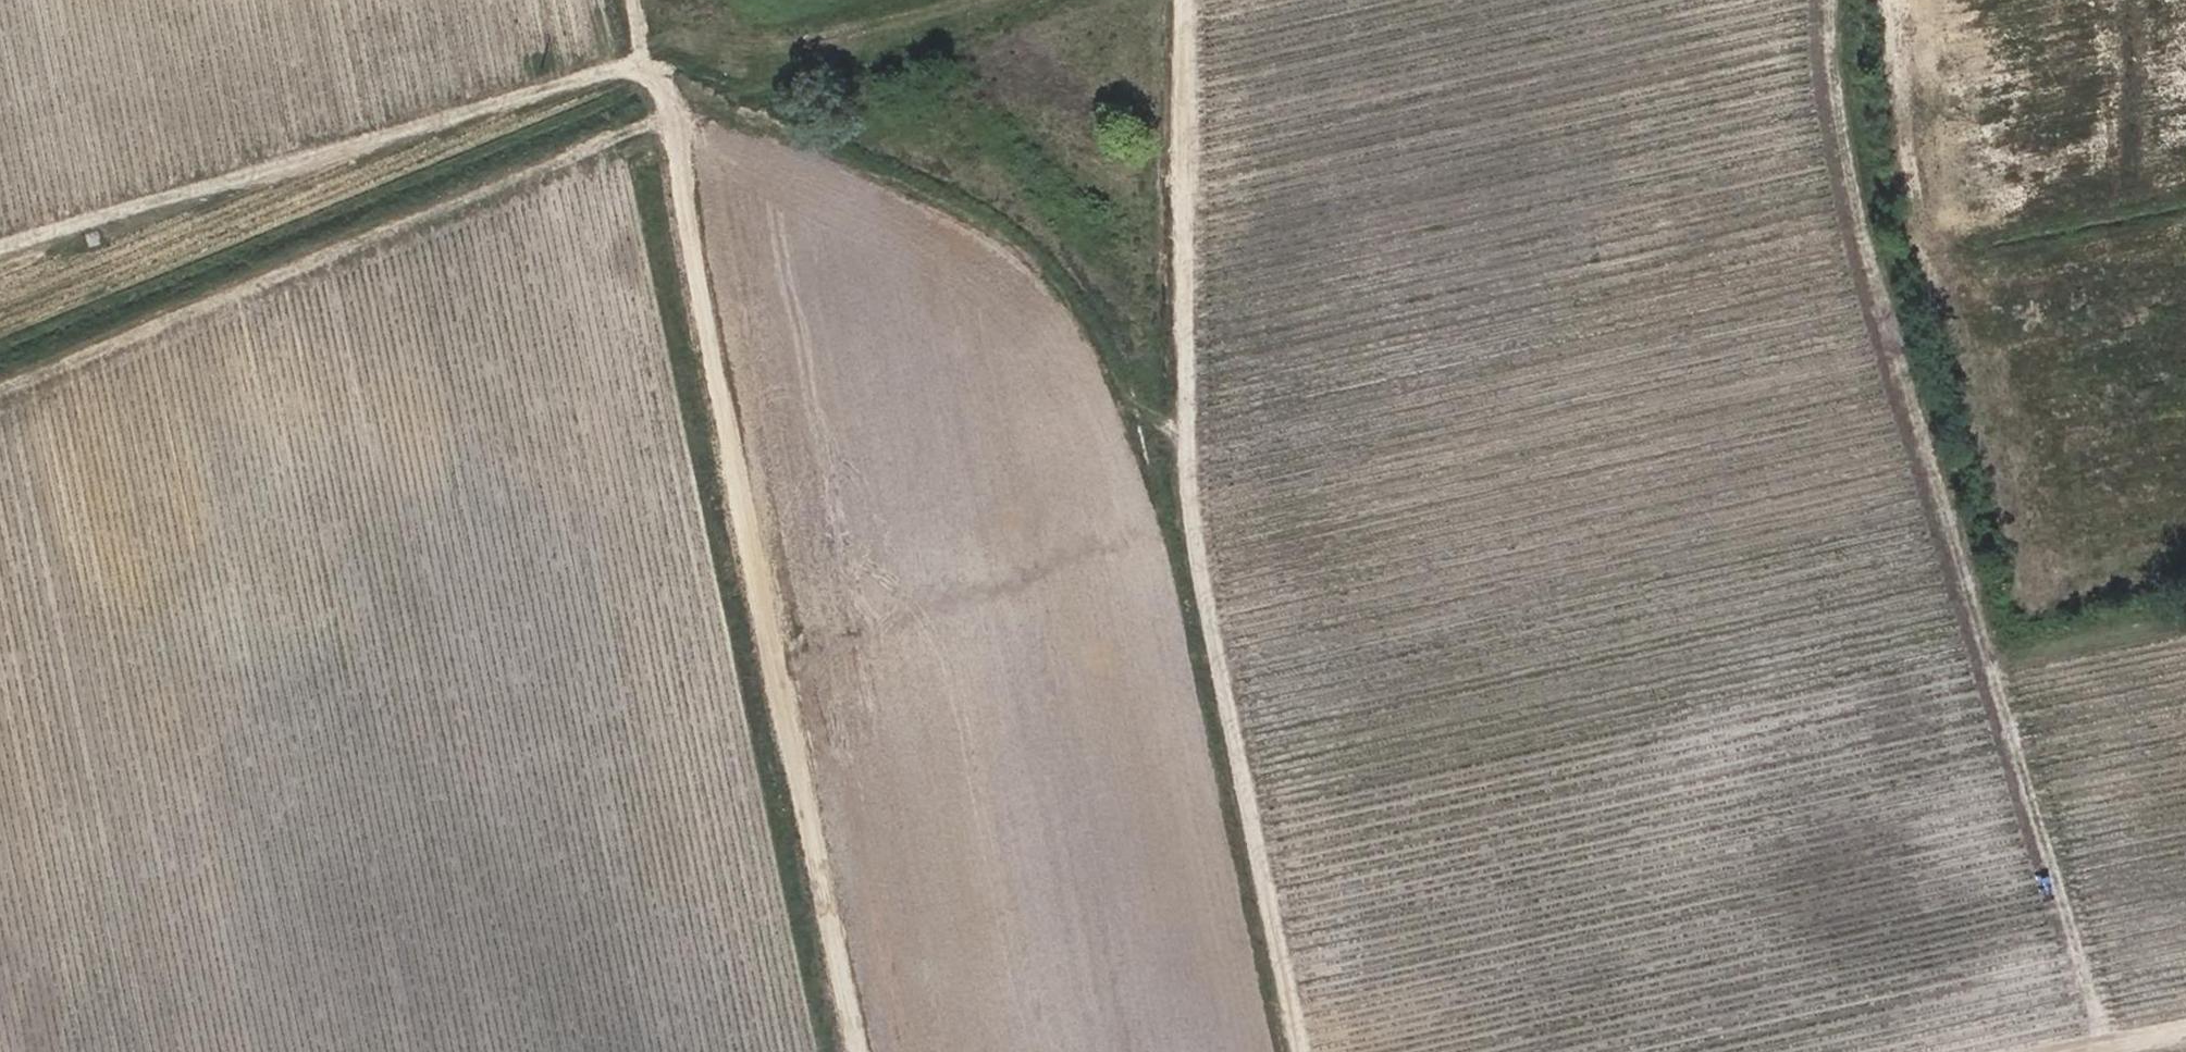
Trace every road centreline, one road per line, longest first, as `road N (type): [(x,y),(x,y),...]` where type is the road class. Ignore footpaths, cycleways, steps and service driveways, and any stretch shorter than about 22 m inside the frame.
road 1 (track): [(852,1051),(635,0)]
road 2 (track): [(2185,1024),(2059,1051)]

